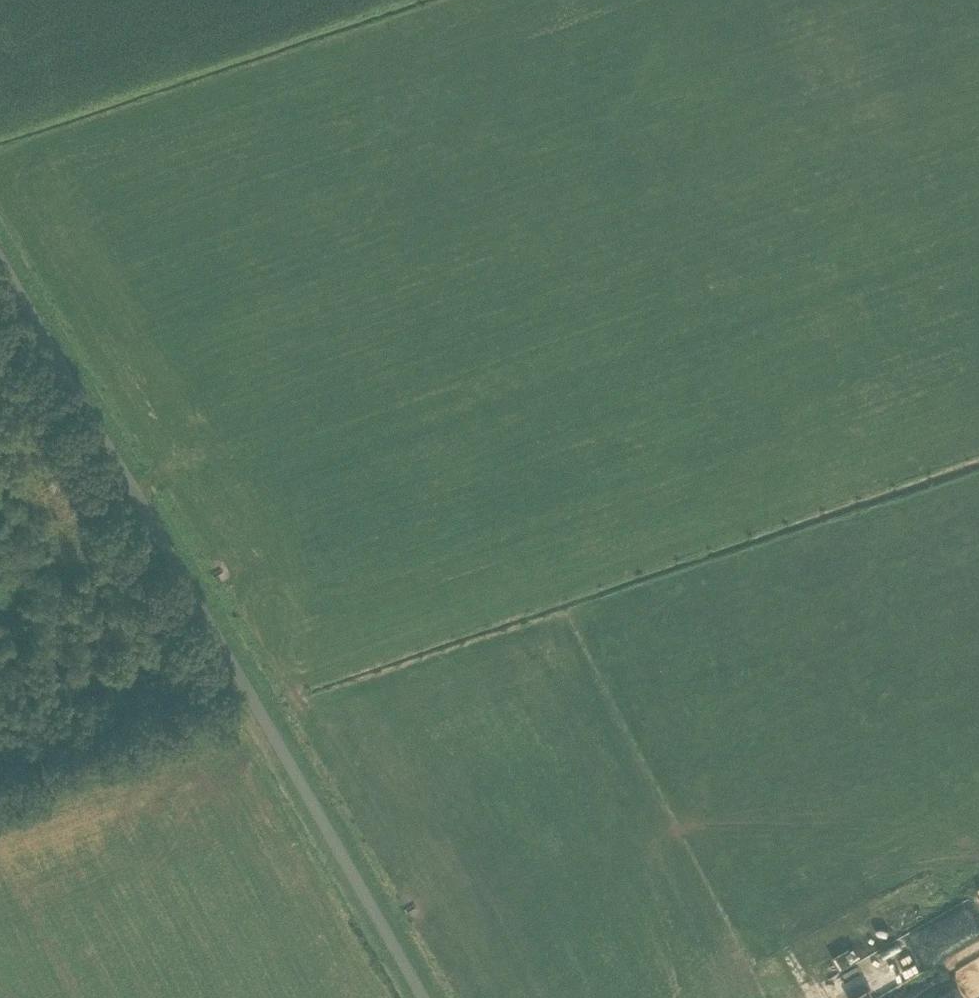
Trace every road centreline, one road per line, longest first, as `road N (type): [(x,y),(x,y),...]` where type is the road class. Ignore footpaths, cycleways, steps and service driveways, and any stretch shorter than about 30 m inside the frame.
road 1 (unclassified): [(426,997),(0,247)]

